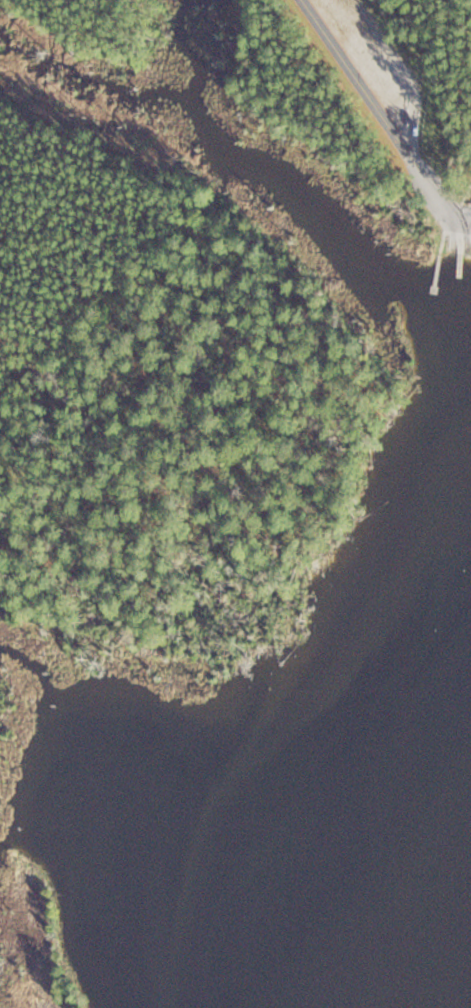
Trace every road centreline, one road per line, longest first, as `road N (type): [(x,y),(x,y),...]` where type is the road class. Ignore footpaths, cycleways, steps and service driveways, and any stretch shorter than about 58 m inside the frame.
road 1 (residential): [(457,216),(303,0)]

